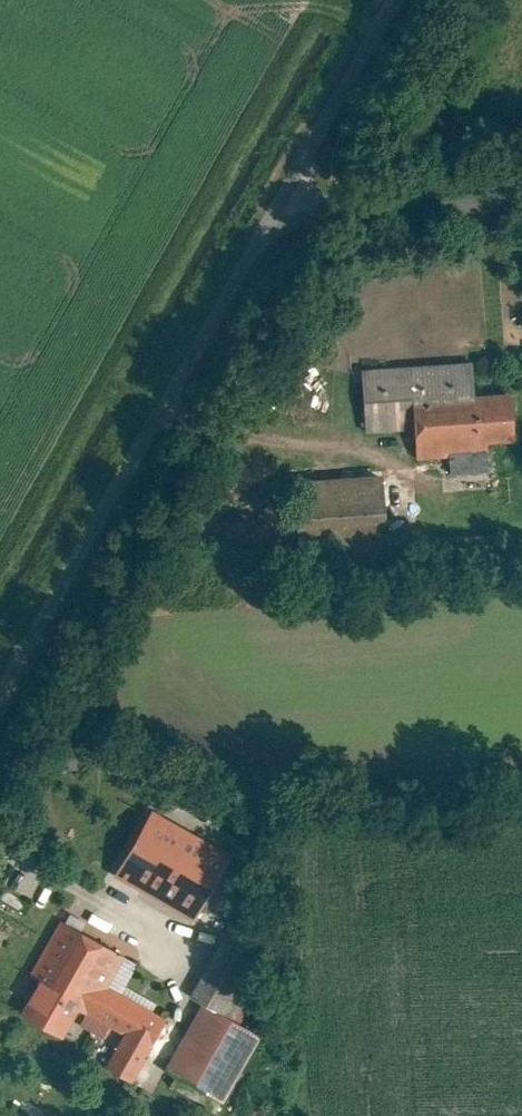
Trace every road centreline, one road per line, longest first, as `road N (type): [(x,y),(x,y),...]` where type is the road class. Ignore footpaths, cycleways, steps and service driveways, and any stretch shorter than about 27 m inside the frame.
road 1 (residential): [(0,699),(289,189)]
road 2 (residential): [(289,189),(313,201),(521,188)]
road 3 (residential): [(397,0),(289,189)]

